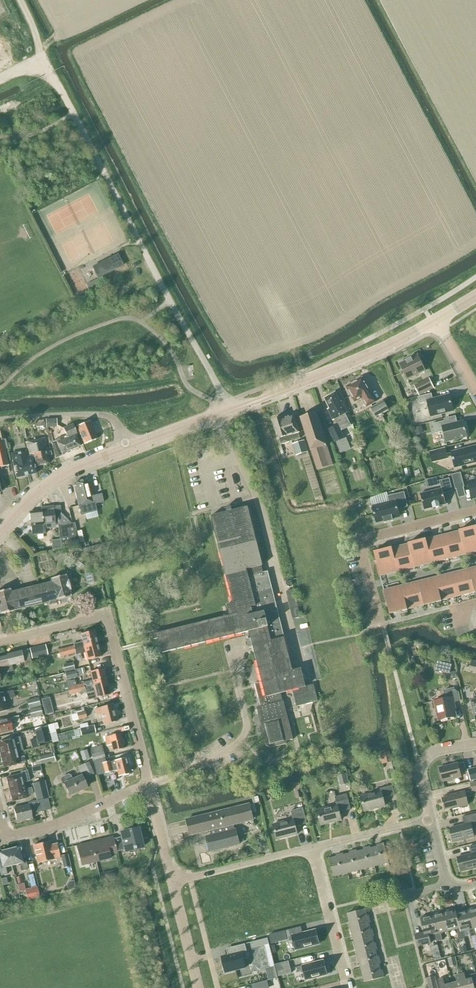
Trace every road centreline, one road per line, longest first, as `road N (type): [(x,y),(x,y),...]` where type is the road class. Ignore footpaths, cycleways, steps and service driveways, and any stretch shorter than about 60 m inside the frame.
road 1 (primary): [(127,448),(370,353),(435,320)]
road 2 (residential): [(150,788),(107,615),(0,643)]
road 3 (residential): [(475,515),(360,544),(378,615)]
road 4 (primary): [(0,531),(53,479),(127,448)]
road 5 (residential): [(6,840),(150,788)]
road 6 (residential): [(0,420),(102,414),(117,424),(127,448)]
road 7 (residential): [(348,987),(311,849)]
road 8 (residential): [(172,882),(311,849)]
road 9 (track): [(292,518),(252,401)]
road 10 (residential): [(311,849),(430,818)]

